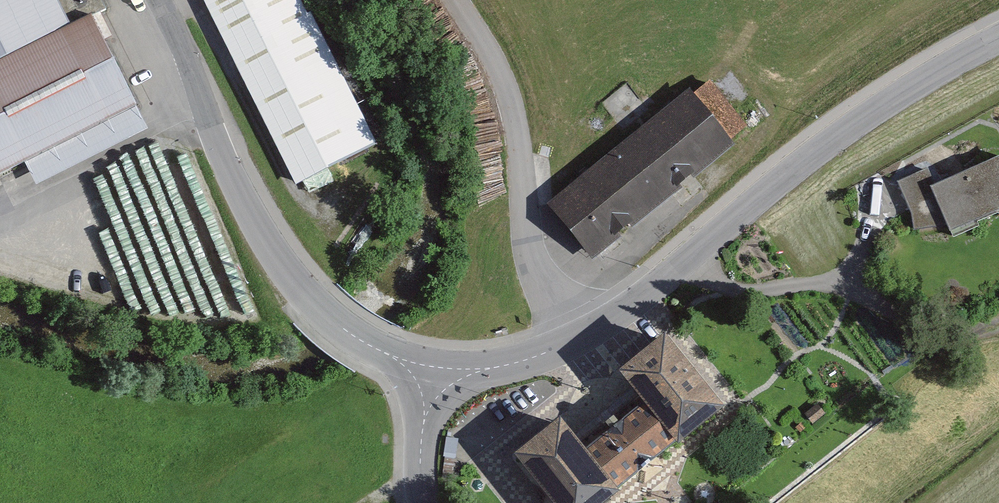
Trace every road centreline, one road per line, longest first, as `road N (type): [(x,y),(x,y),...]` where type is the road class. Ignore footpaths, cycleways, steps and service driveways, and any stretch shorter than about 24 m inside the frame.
road 1 (tertiary): [(431,368),(521,362),(584,335),(826,145),(998,39)]
road 2 (unclassified): [(431,368),(353,332),(291,273),(240,195),(160,0)]
road 3 (track): [(841,284),(922,329),(998,325)]
road 4 (unclassified): [(423,502),(422,423),(431,368)]

